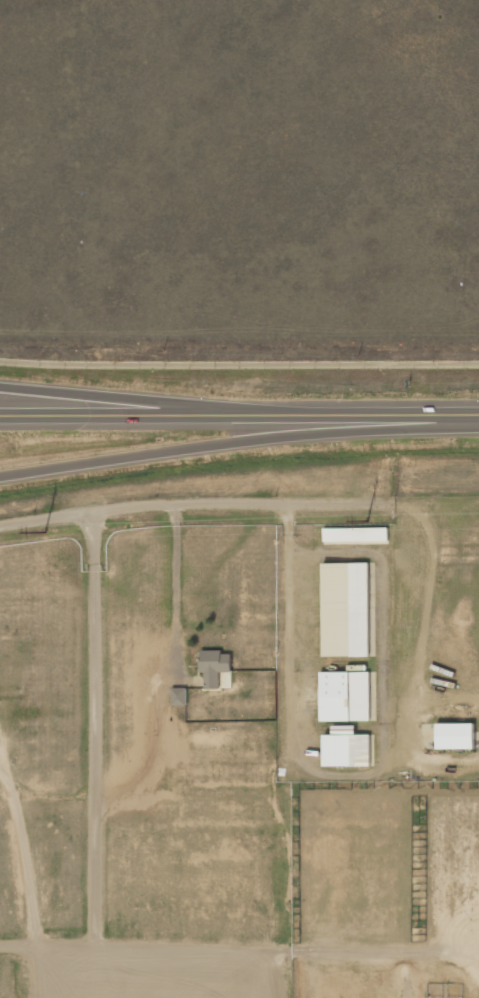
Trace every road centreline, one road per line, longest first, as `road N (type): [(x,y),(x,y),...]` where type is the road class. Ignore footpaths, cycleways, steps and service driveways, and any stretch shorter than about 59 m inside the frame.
road 1 (trunk): [(0,479),(186,452),(478,428)]
road 2 (trunk): [(283,418),(0,388)]
road 3 (trunk): [(0,418),(283,418)]
road 4 (trunk): [(283,418),(478,416)]

